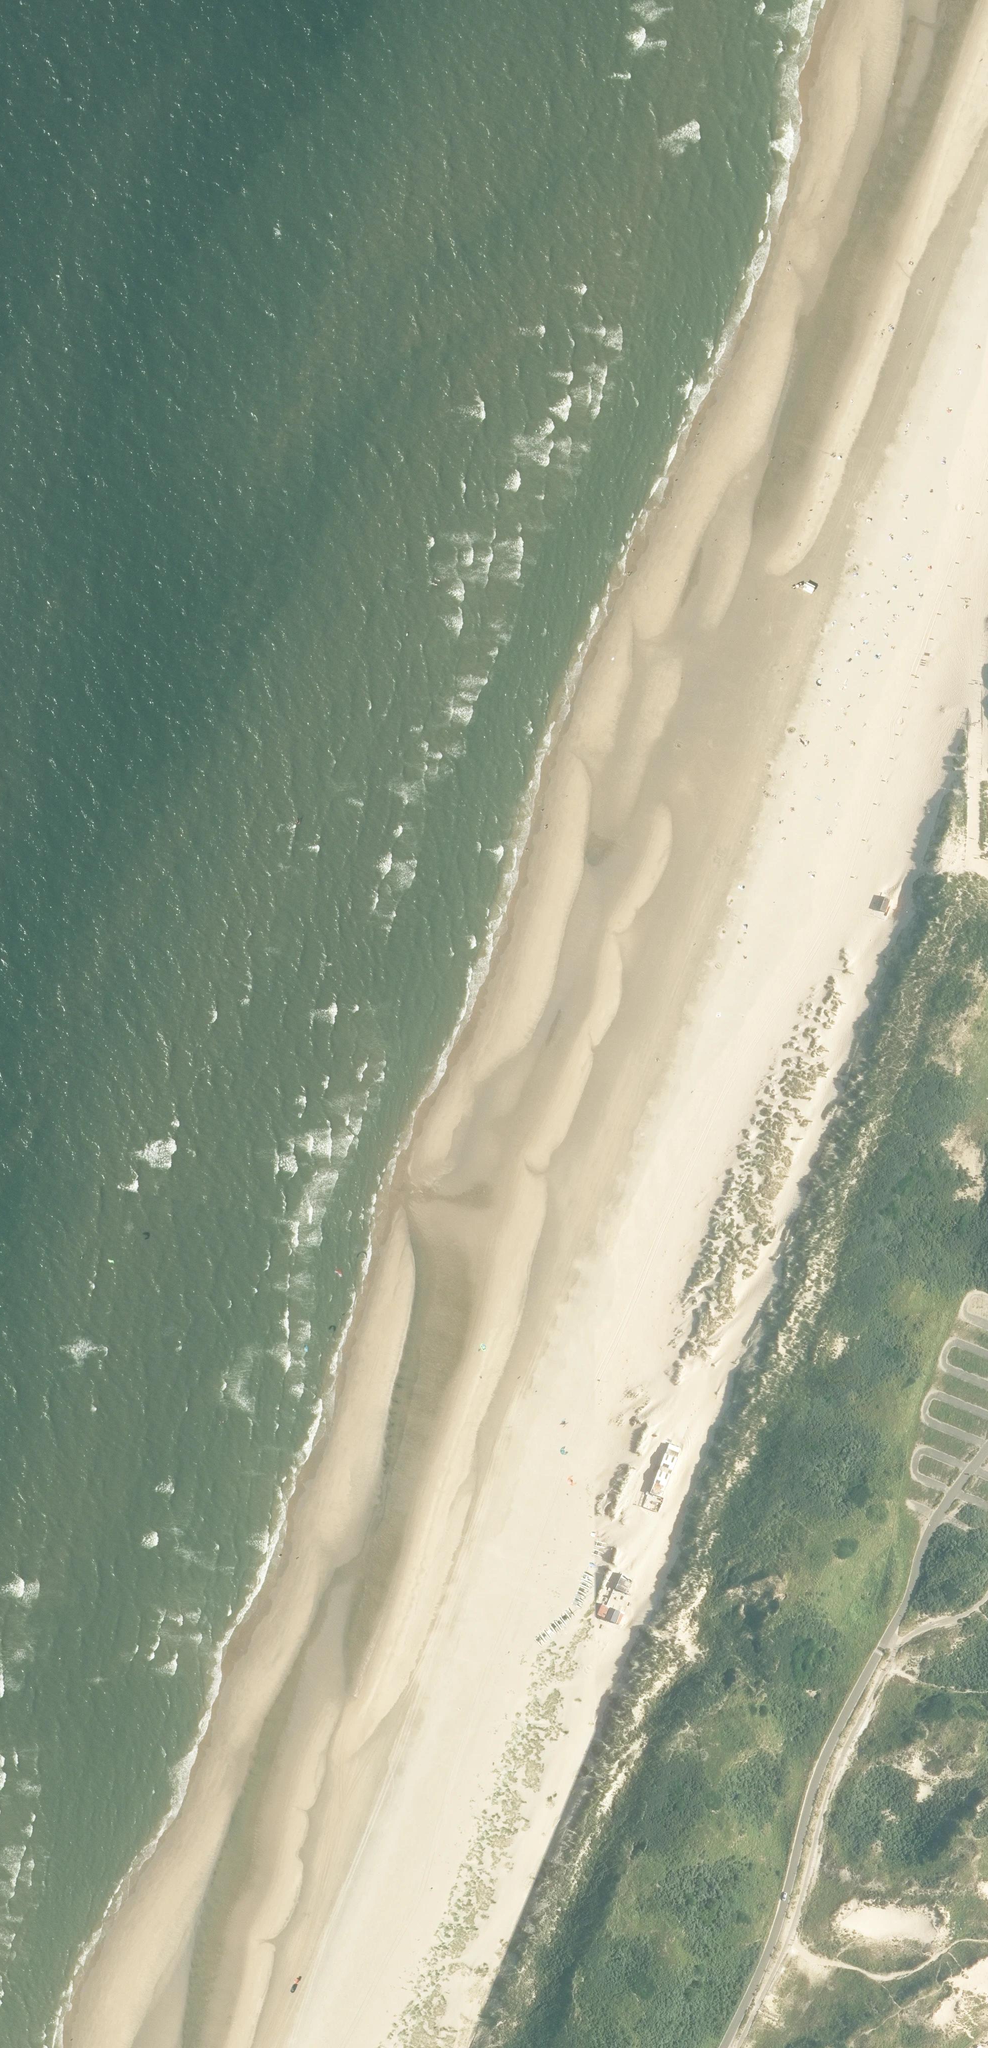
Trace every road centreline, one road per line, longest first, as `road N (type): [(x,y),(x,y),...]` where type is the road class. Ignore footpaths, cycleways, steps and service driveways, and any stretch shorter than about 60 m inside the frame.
road 1 (unclassified): [(723,2047),(778,1927),(818,1771),(908,1602),(927,1537)]

